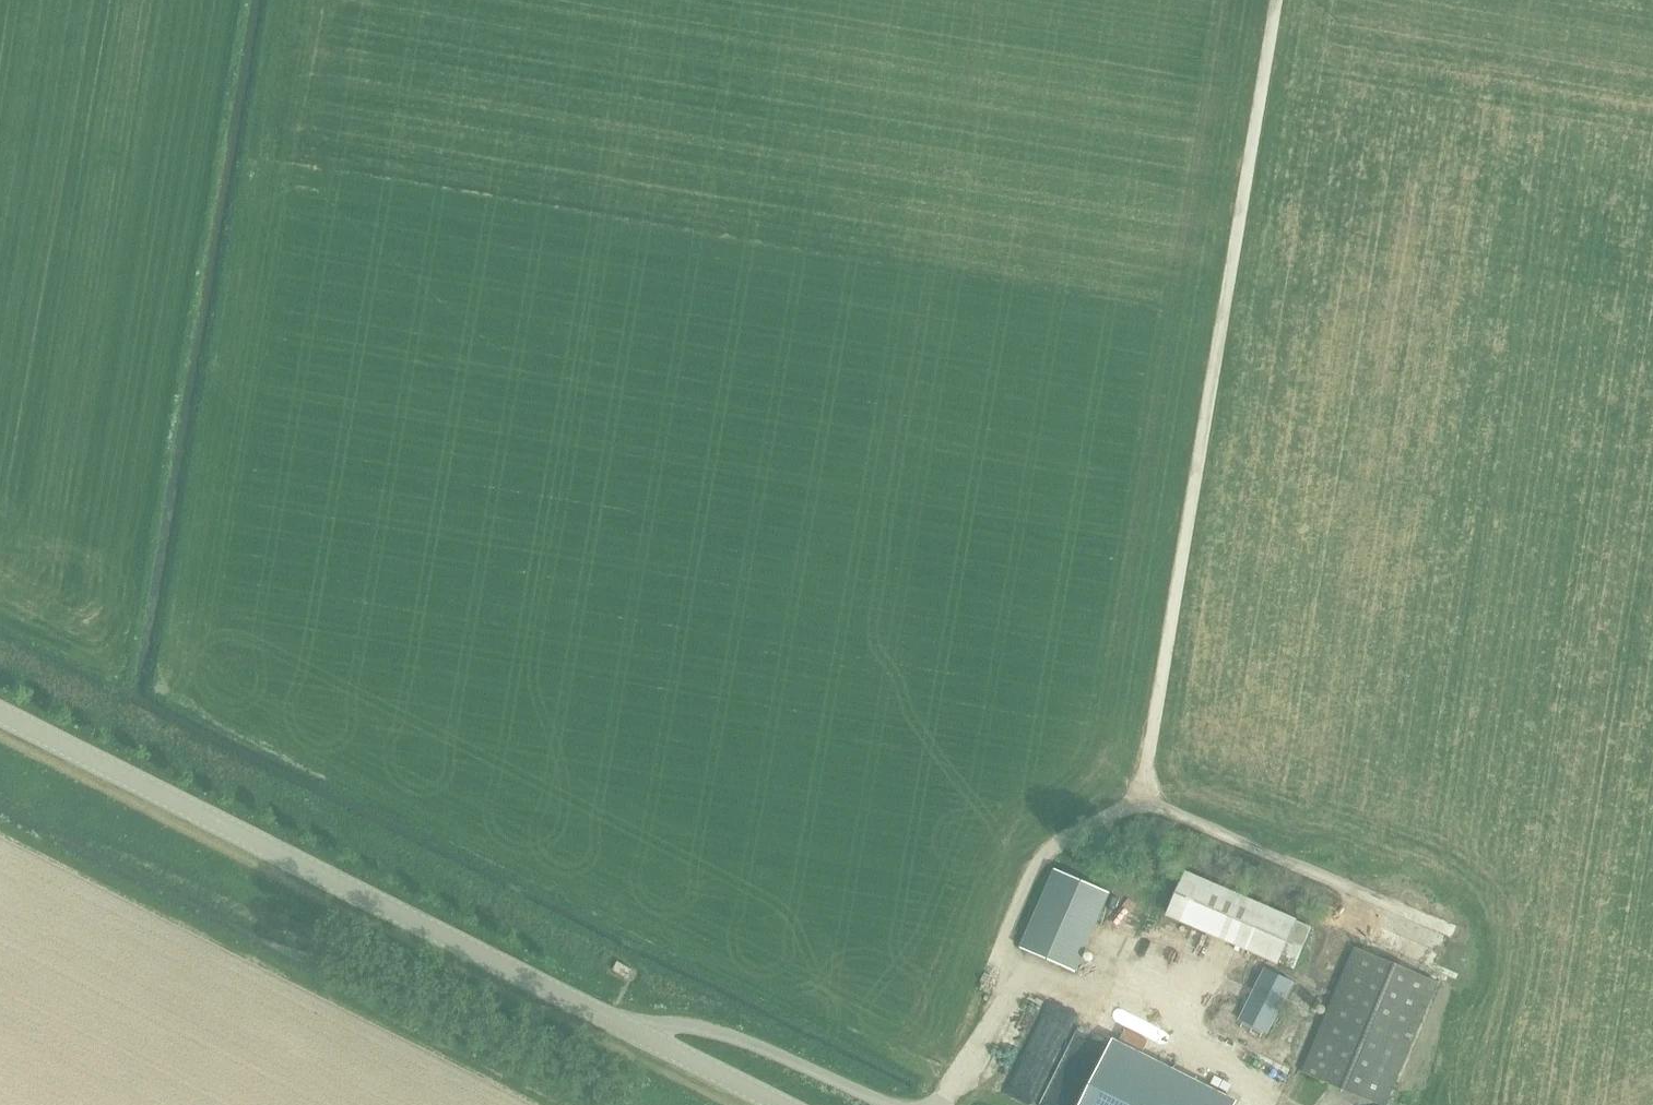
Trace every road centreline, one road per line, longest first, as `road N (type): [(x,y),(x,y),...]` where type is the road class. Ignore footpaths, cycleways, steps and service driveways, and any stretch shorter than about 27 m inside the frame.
road 1 (track): [(1024,973),(1012,939),(1032,878),(1075,836),(1145,804),(1281,0)]
road 2 (unclassified): [(786,1104),(0,712)]

